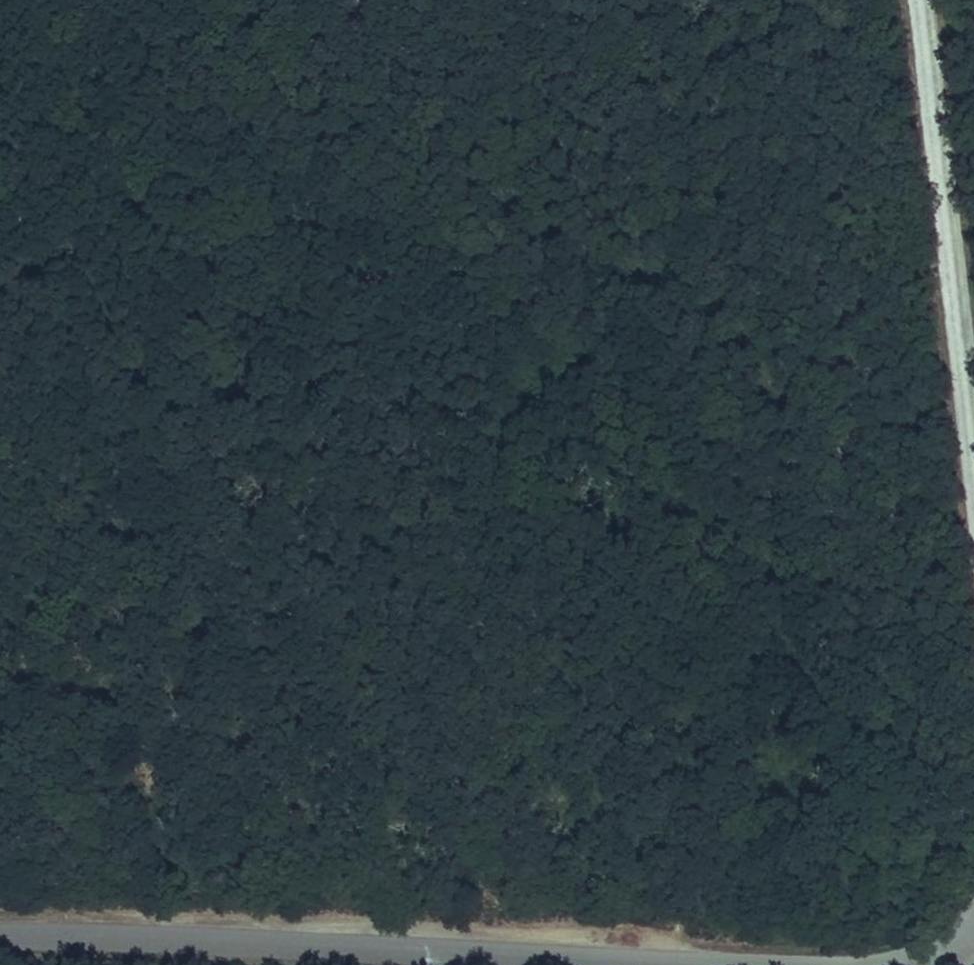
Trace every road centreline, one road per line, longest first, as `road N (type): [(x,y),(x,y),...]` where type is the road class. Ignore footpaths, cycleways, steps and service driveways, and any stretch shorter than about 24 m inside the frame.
road 1 (unclassified): [(733,964),(196,938),(0,937)]
road 2 (unclassified): [(922,0),(973,468)]

